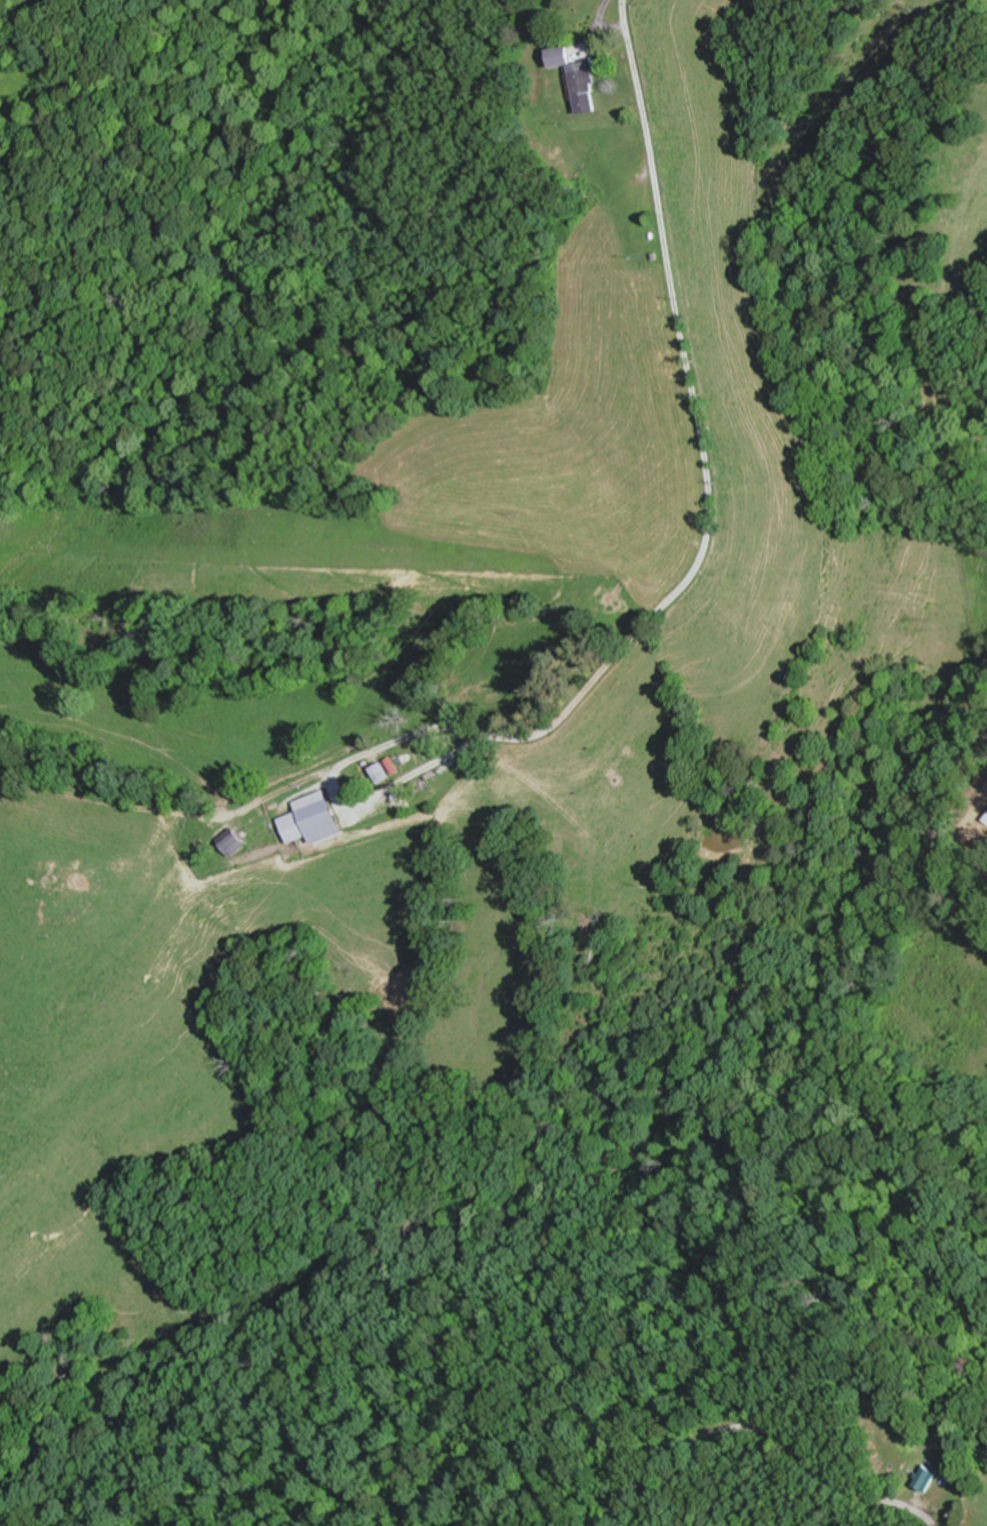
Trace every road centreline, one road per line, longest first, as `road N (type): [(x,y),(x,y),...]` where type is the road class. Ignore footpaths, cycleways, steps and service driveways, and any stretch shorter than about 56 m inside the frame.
road 1 (residential): [(626,0),(710,466),(713,522),(702,563),(546,732),(508,740),(432,731),(274,798)]
road 2 (residential): [(615,1525),(634,1497),(695,1446),(745,1428),(782,1435),(835,1480),(911,1507),(936,1525)]

